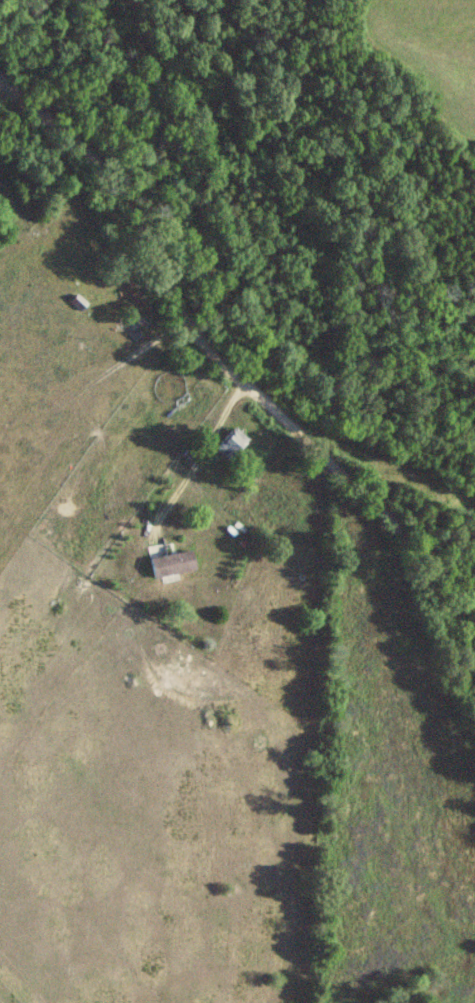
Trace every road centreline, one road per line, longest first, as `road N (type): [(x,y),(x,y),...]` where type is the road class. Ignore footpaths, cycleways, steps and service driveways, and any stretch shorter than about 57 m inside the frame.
road 1 (residential): [(474,701),(394,519),(201,337),(111,170),(0,78)]
road 2 (residential): [(248,386),(155,527),(166,554)]

